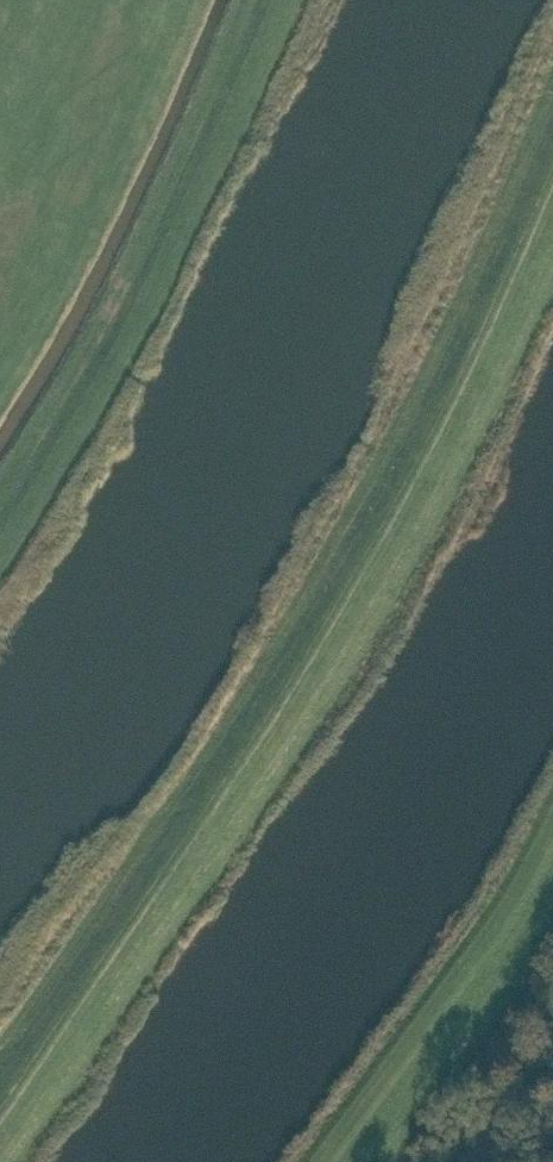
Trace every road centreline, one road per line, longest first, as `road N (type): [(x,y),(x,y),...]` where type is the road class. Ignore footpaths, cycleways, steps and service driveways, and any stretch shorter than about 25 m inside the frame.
road 1 (track): [(265,0),(104,356),(0,524)]
road 2 (unclassified): [(471,1161),(552,1048)]

